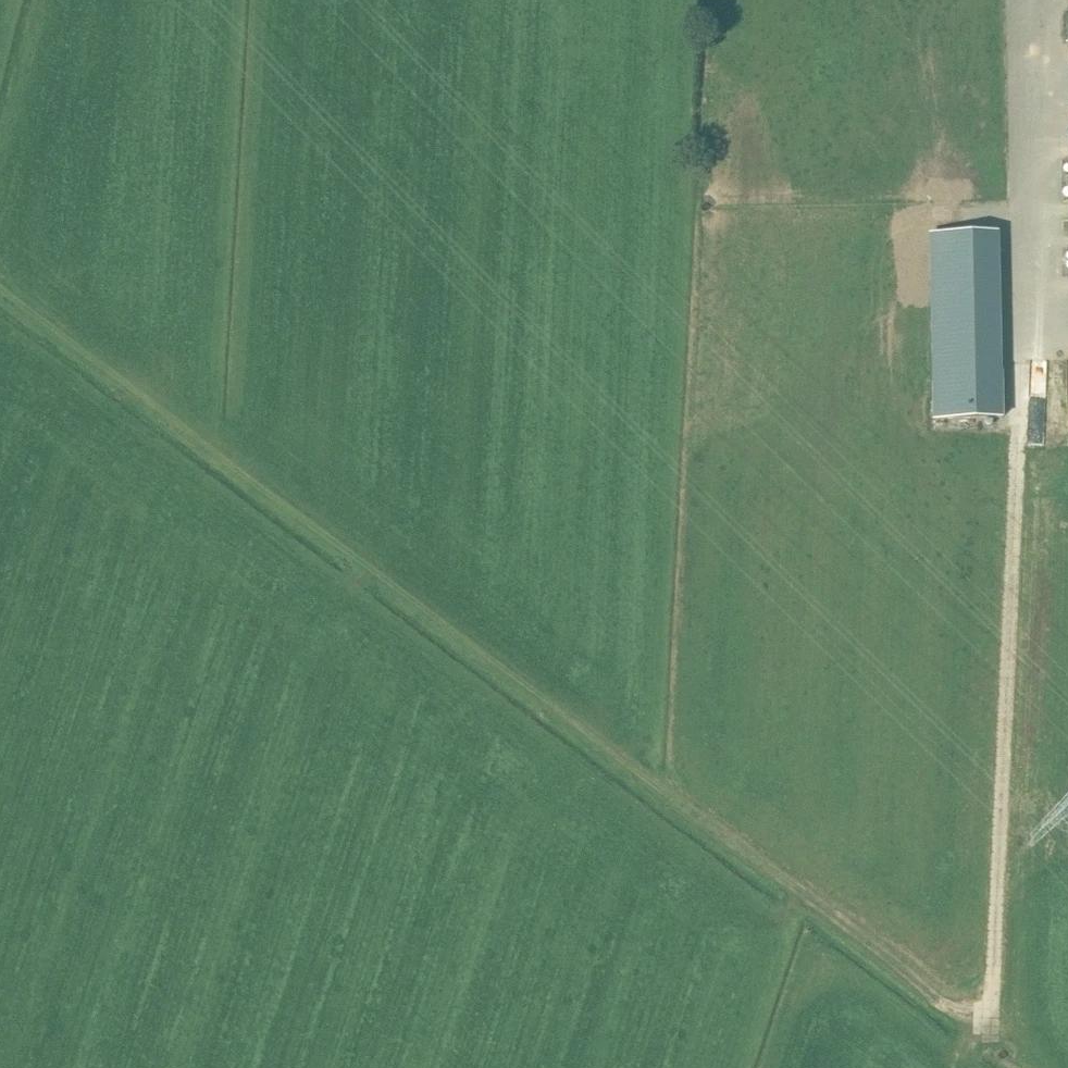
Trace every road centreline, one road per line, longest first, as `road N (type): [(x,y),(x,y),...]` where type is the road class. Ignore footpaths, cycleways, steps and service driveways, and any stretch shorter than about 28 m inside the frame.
road 1 (track): [(1042,333),(1021,367),(990,1039)]

